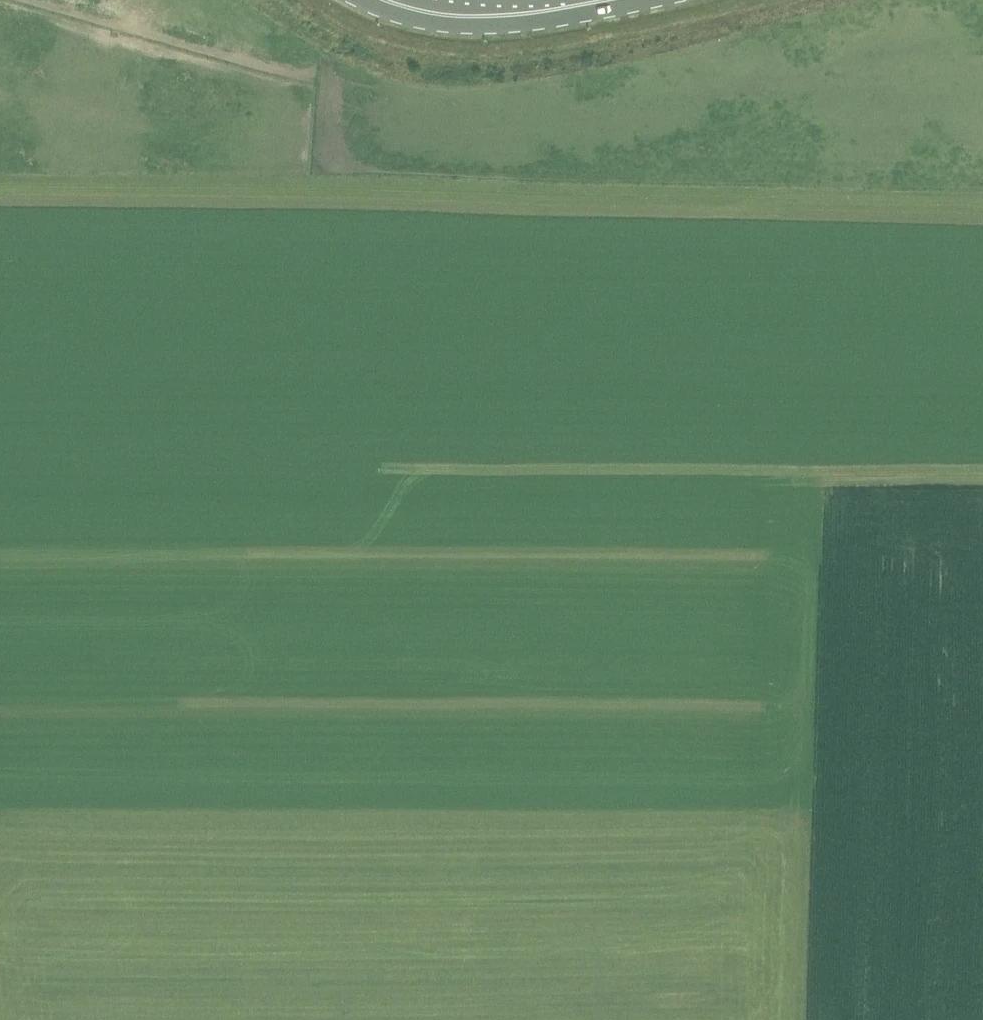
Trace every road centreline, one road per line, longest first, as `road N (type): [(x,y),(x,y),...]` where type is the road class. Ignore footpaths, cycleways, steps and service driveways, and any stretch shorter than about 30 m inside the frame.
road 1 (primary): [(607,0),(474,17),(382,0)]

